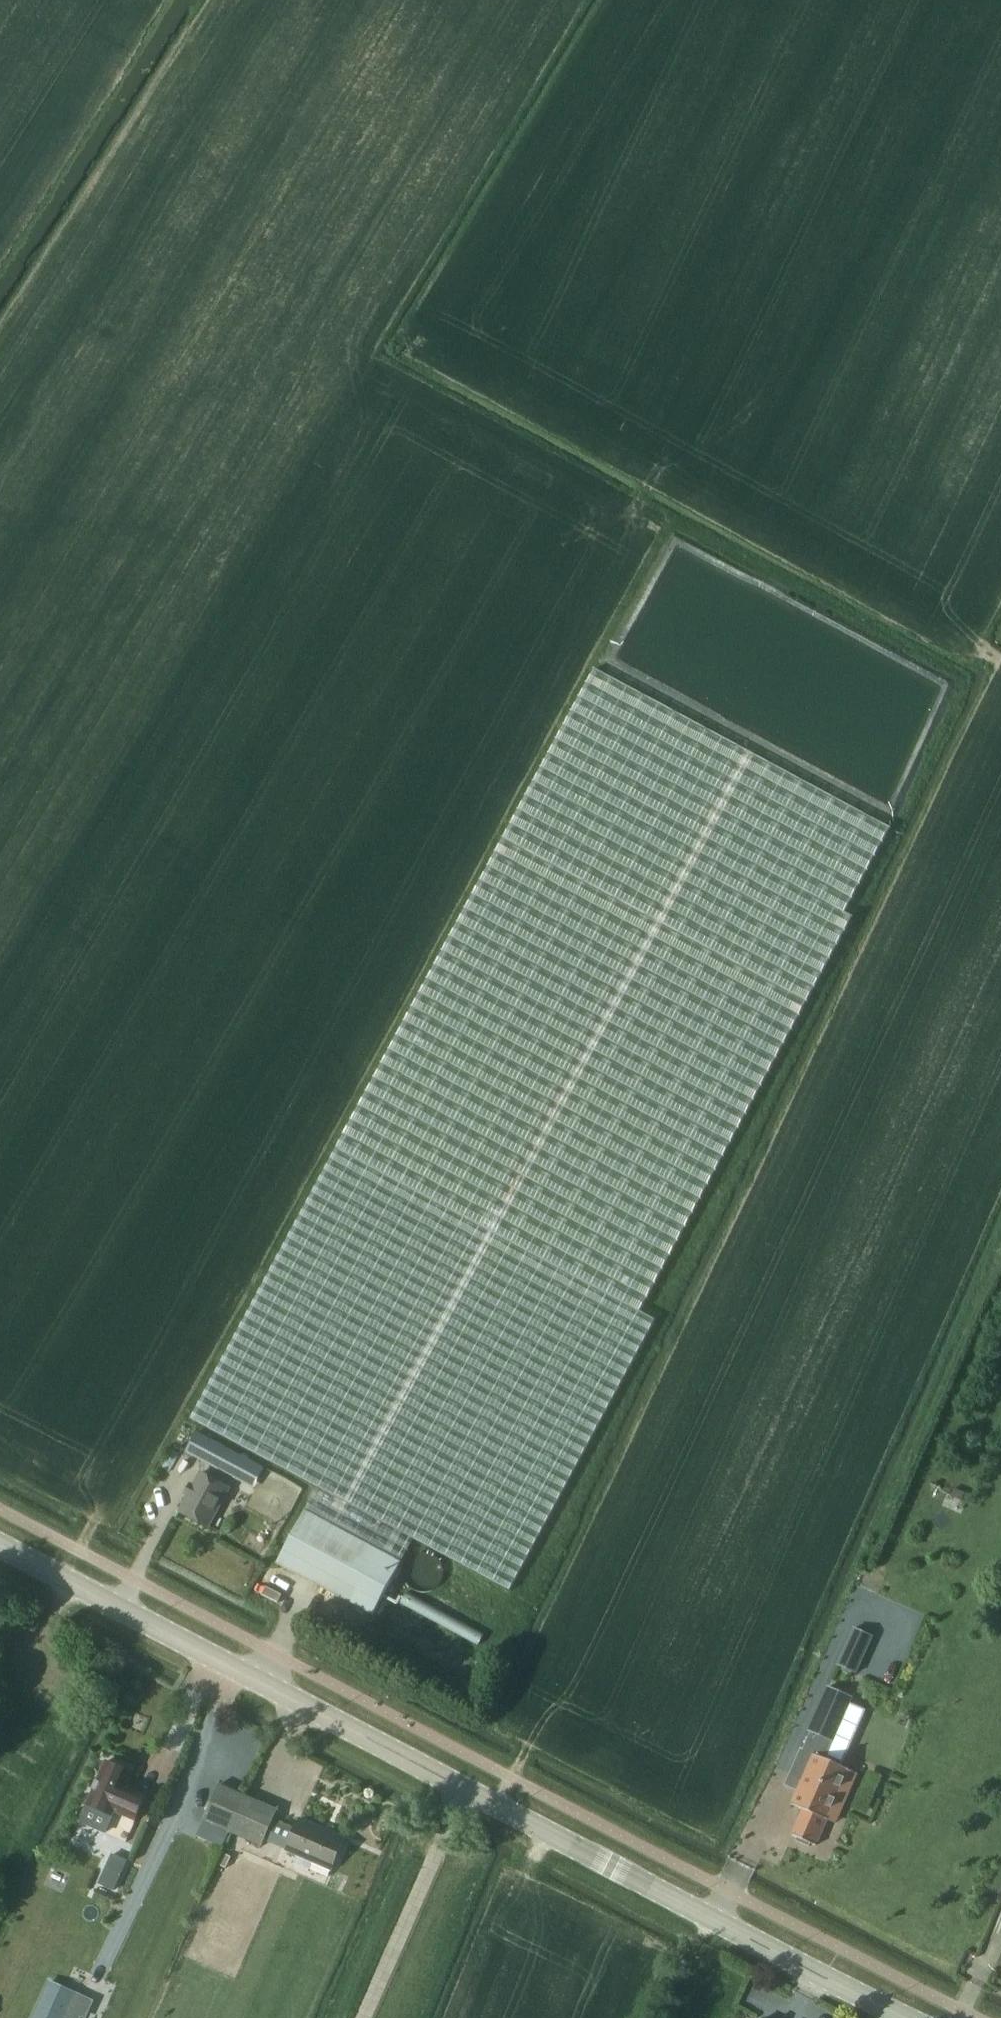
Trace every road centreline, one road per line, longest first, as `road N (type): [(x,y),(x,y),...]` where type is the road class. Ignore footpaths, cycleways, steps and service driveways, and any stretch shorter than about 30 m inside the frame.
road 1 (tertiary): [(909,2017),(0,1543)]

